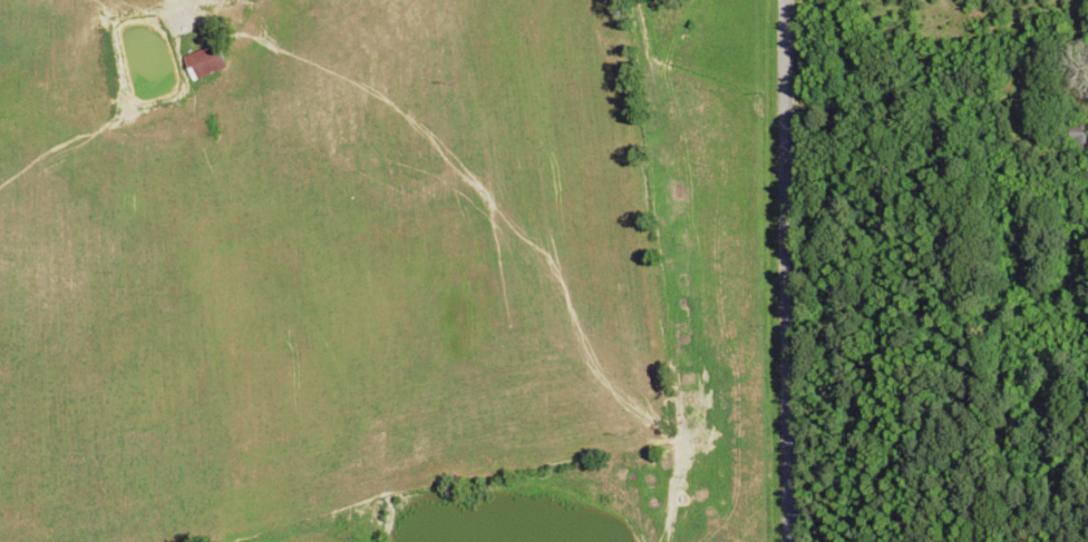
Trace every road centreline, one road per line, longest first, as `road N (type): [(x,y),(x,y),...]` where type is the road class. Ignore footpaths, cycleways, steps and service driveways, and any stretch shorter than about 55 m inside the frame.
road 1 (residential): [(781,541),(785,0)]

